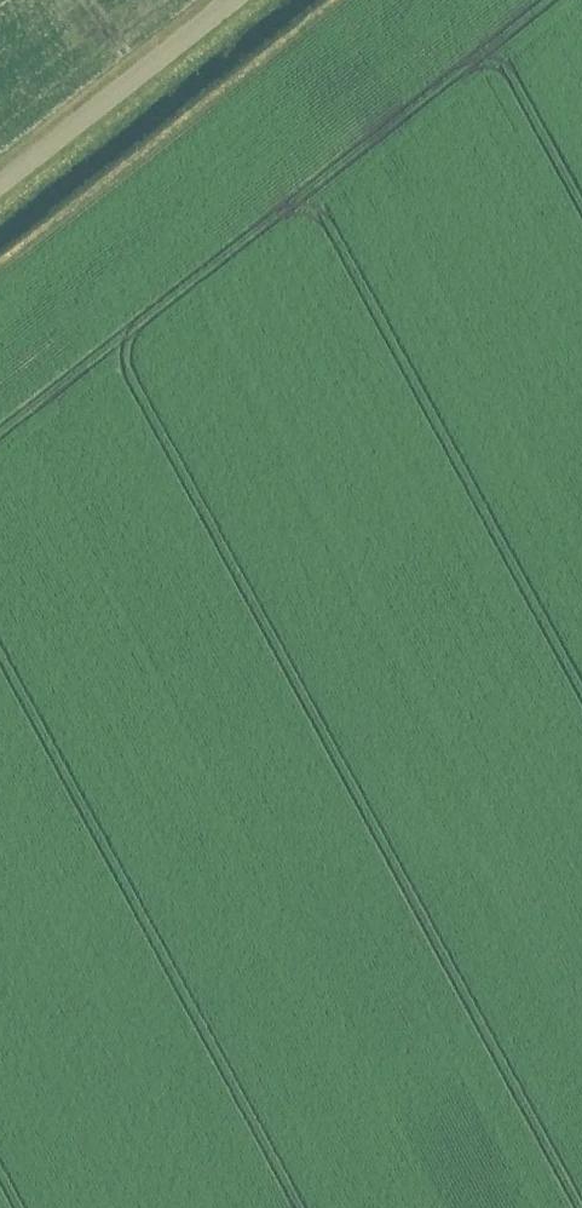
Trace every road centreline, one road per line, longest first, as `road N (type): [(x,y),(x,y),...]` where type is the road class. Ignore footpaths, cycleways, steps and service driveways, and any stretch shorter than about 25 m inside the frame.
road 1 (tertiary): [(0,188),(242,0)]

